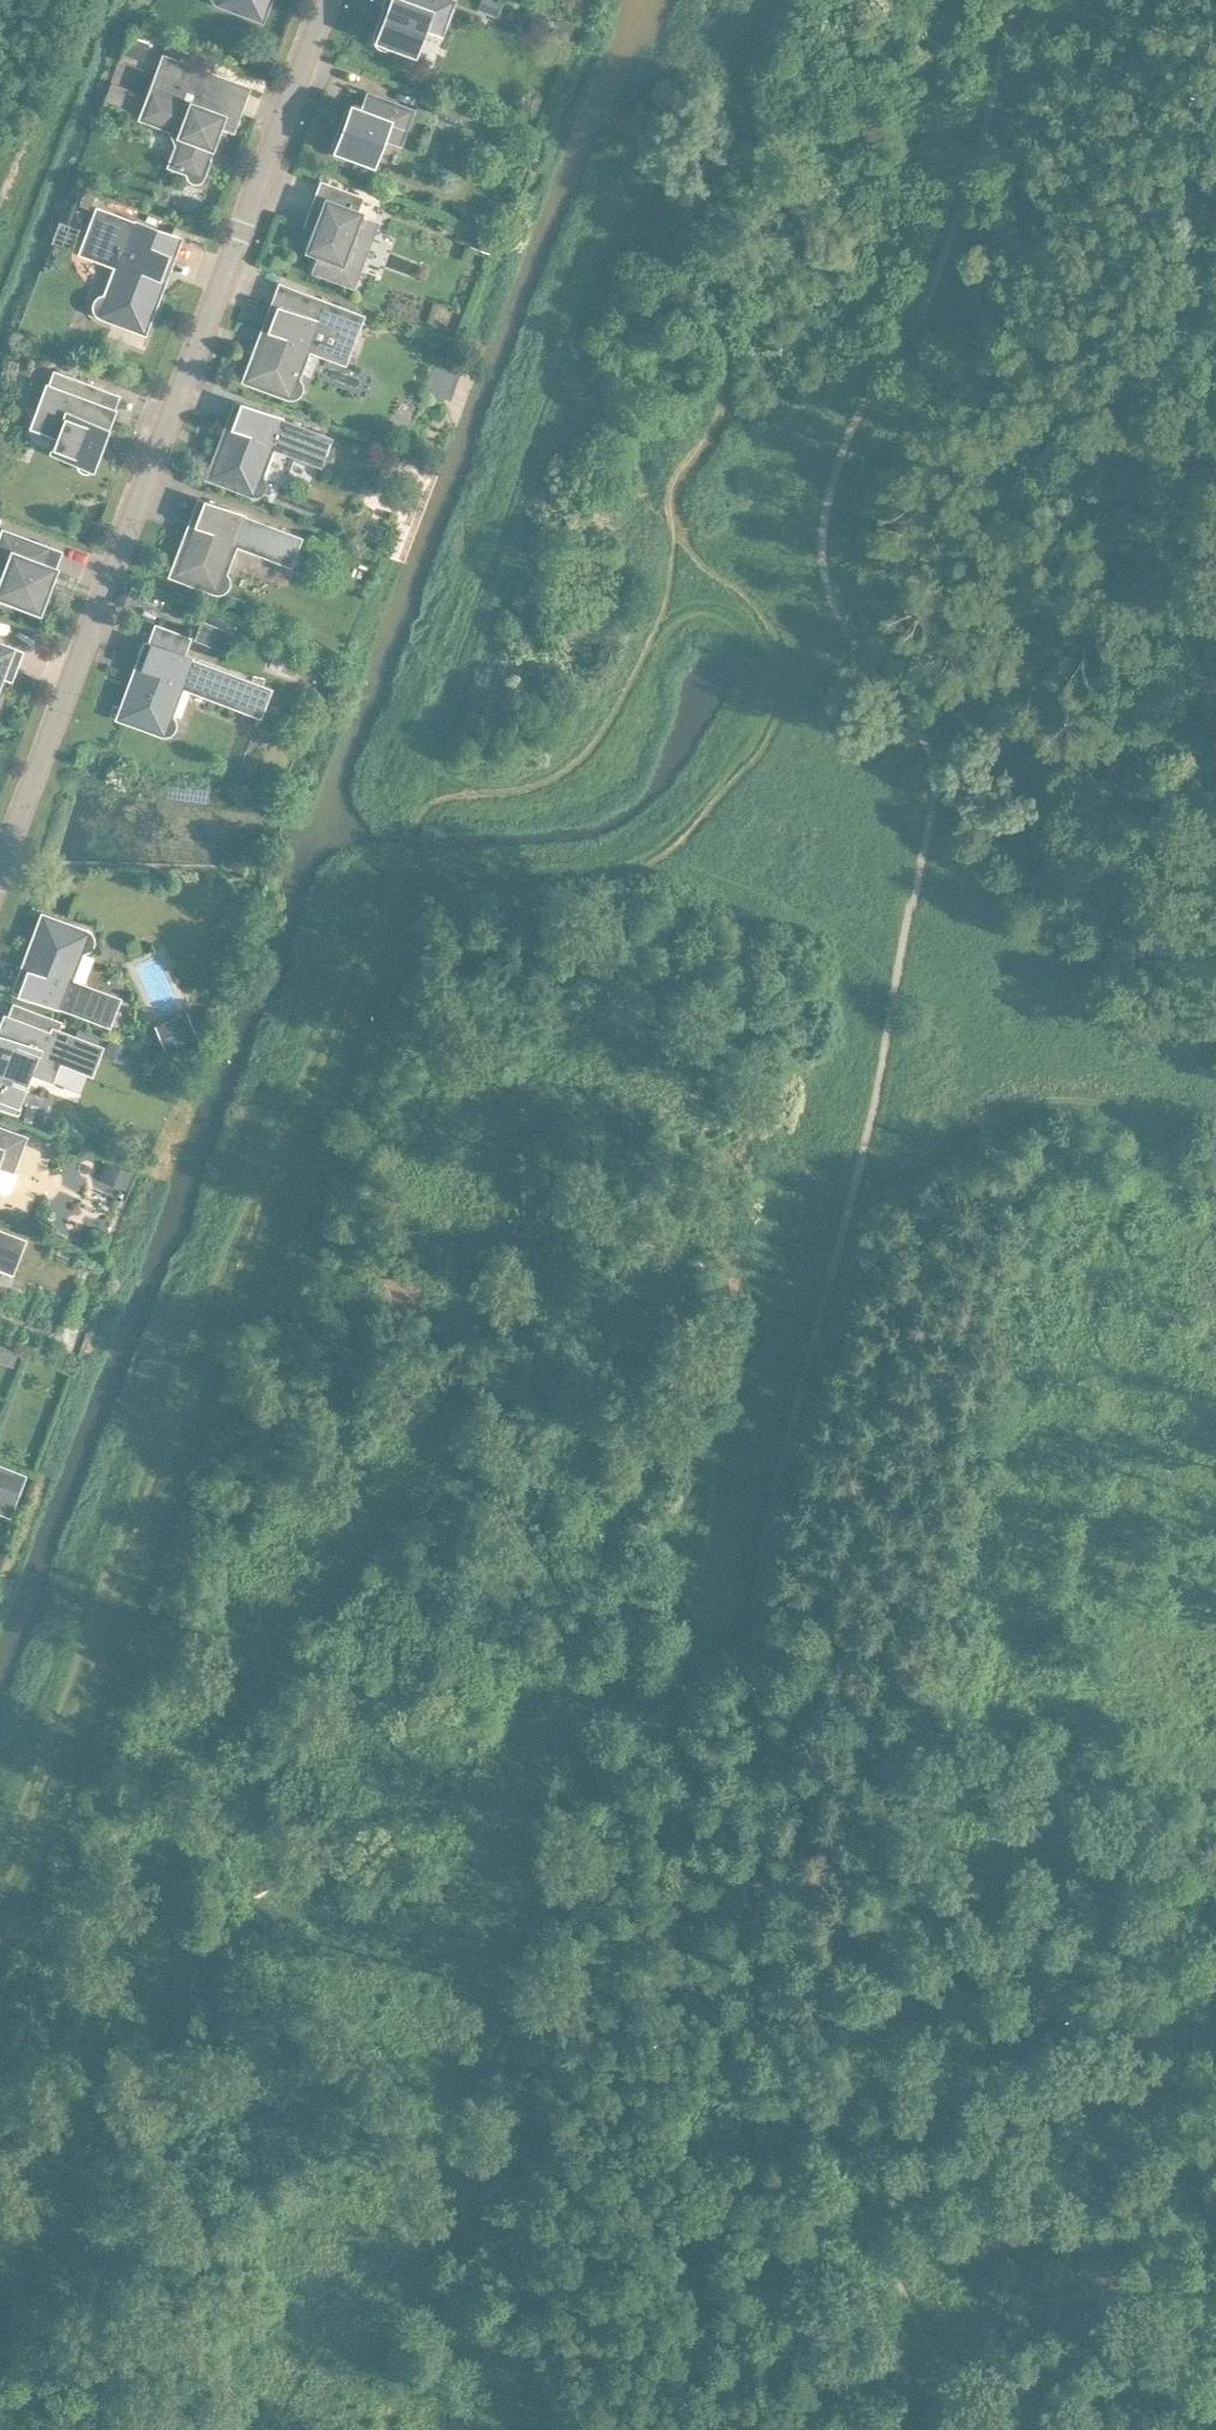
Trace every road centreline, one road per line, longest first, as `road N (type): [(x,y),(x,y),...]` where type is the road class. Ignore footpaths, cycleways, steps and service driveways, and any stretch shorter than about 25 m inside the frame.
road 1 (residential): [(0,917),(350,0)]

